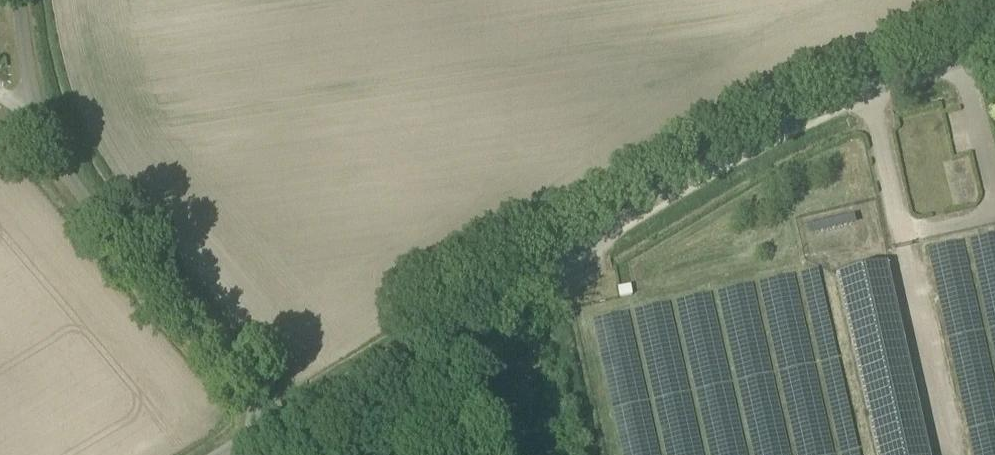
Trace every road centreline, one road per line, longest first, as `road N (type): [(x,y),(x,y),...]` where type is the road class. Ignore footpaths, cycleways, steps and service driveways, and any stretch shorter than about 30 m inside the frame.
road 1 (unclassified): [(258,426),(802,111),(883,80),(994,56)]
road 2 (unclassified): [(258,426),(215,333),(76,172),(51,114),(37,0)]

